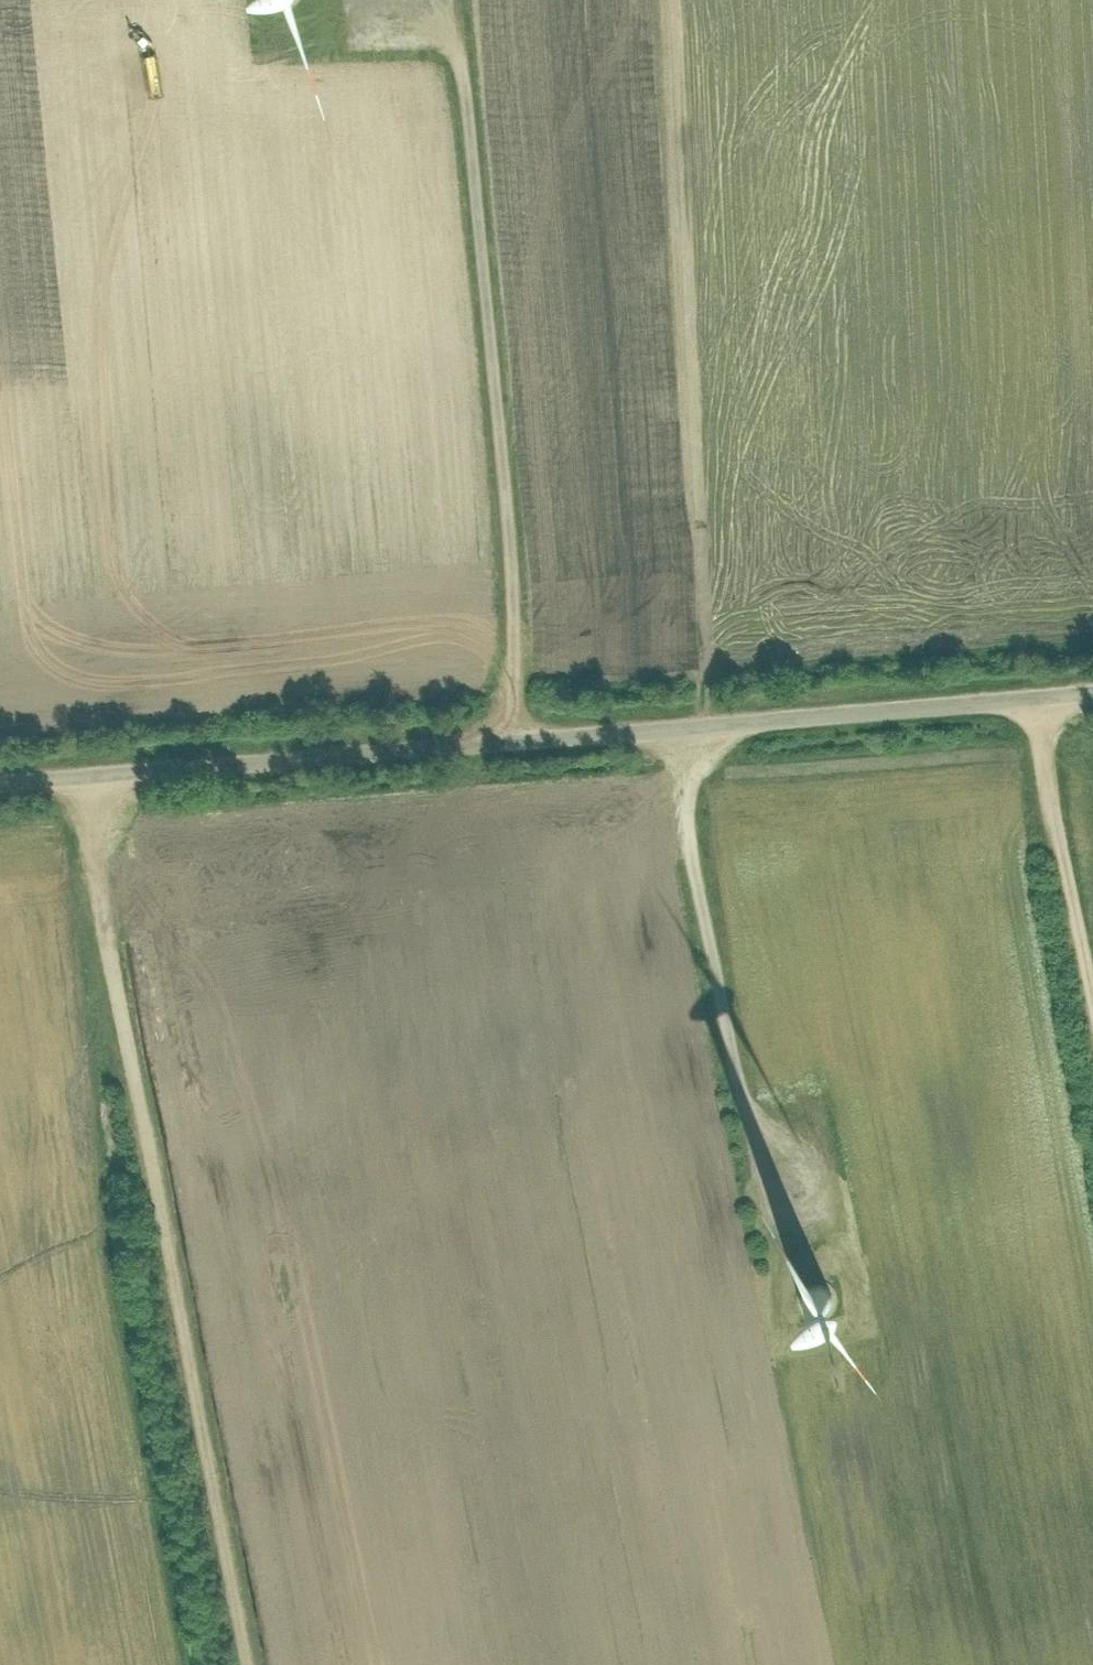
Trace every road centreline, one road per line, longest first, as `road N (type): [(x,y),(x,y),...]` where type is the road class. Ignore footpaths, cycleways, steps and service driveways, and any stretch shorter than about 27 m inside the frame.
road 1 (unclassified): [(0,785),(1092,695)]
road 2 (track): [(97,777),(92,852),(245,1664)]
road 3 (track): [(455,0),(517,740)]
road 4 (track): [(786,1170),(738,1102),(681,804),(678,730)]
road 5 (track): [(1034,700),(1092,1035)]

